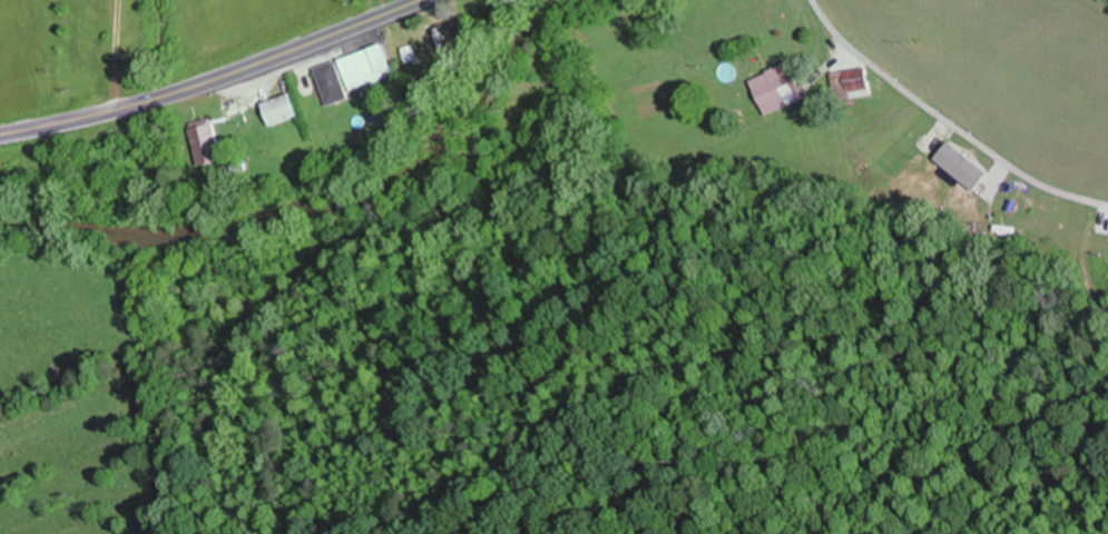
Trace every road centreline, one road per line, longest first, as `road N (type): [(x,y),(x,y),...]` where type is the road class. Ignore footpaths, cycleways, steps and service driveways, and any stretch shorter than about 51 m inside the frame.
road 1 (secondary): [(424,0),(207,83),(0,135)]
road 2 (residential): [(815,0),(857,53),(955,128),(1045,186),(1107,205)]

